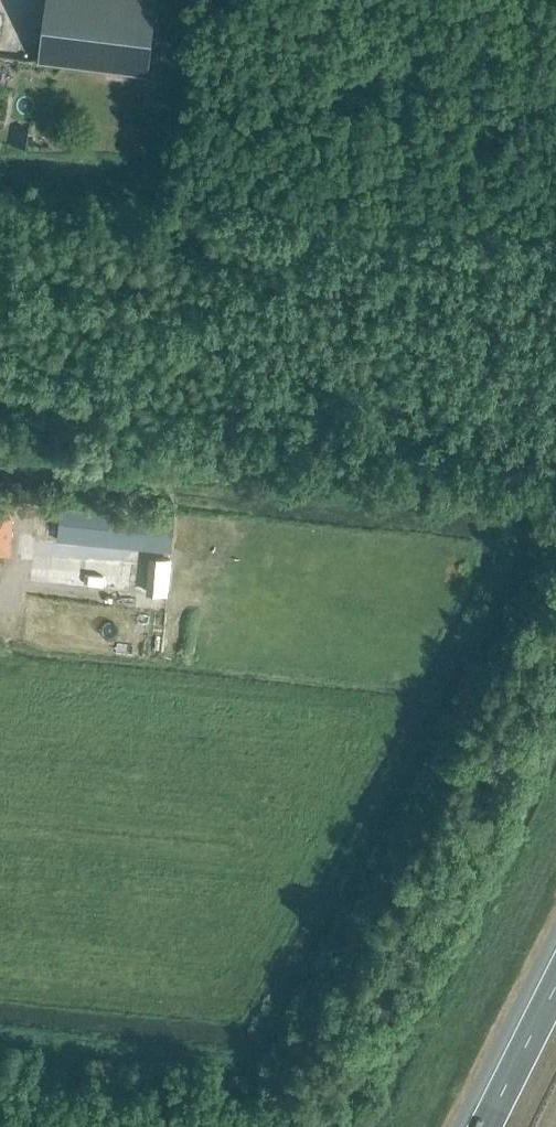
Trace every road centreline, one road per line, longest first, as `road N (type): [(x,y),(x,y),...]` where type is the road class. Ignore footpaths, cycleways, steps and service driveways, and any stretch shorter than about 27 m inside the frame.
road 1 (motorway): [(555,989),(486,1126)]

